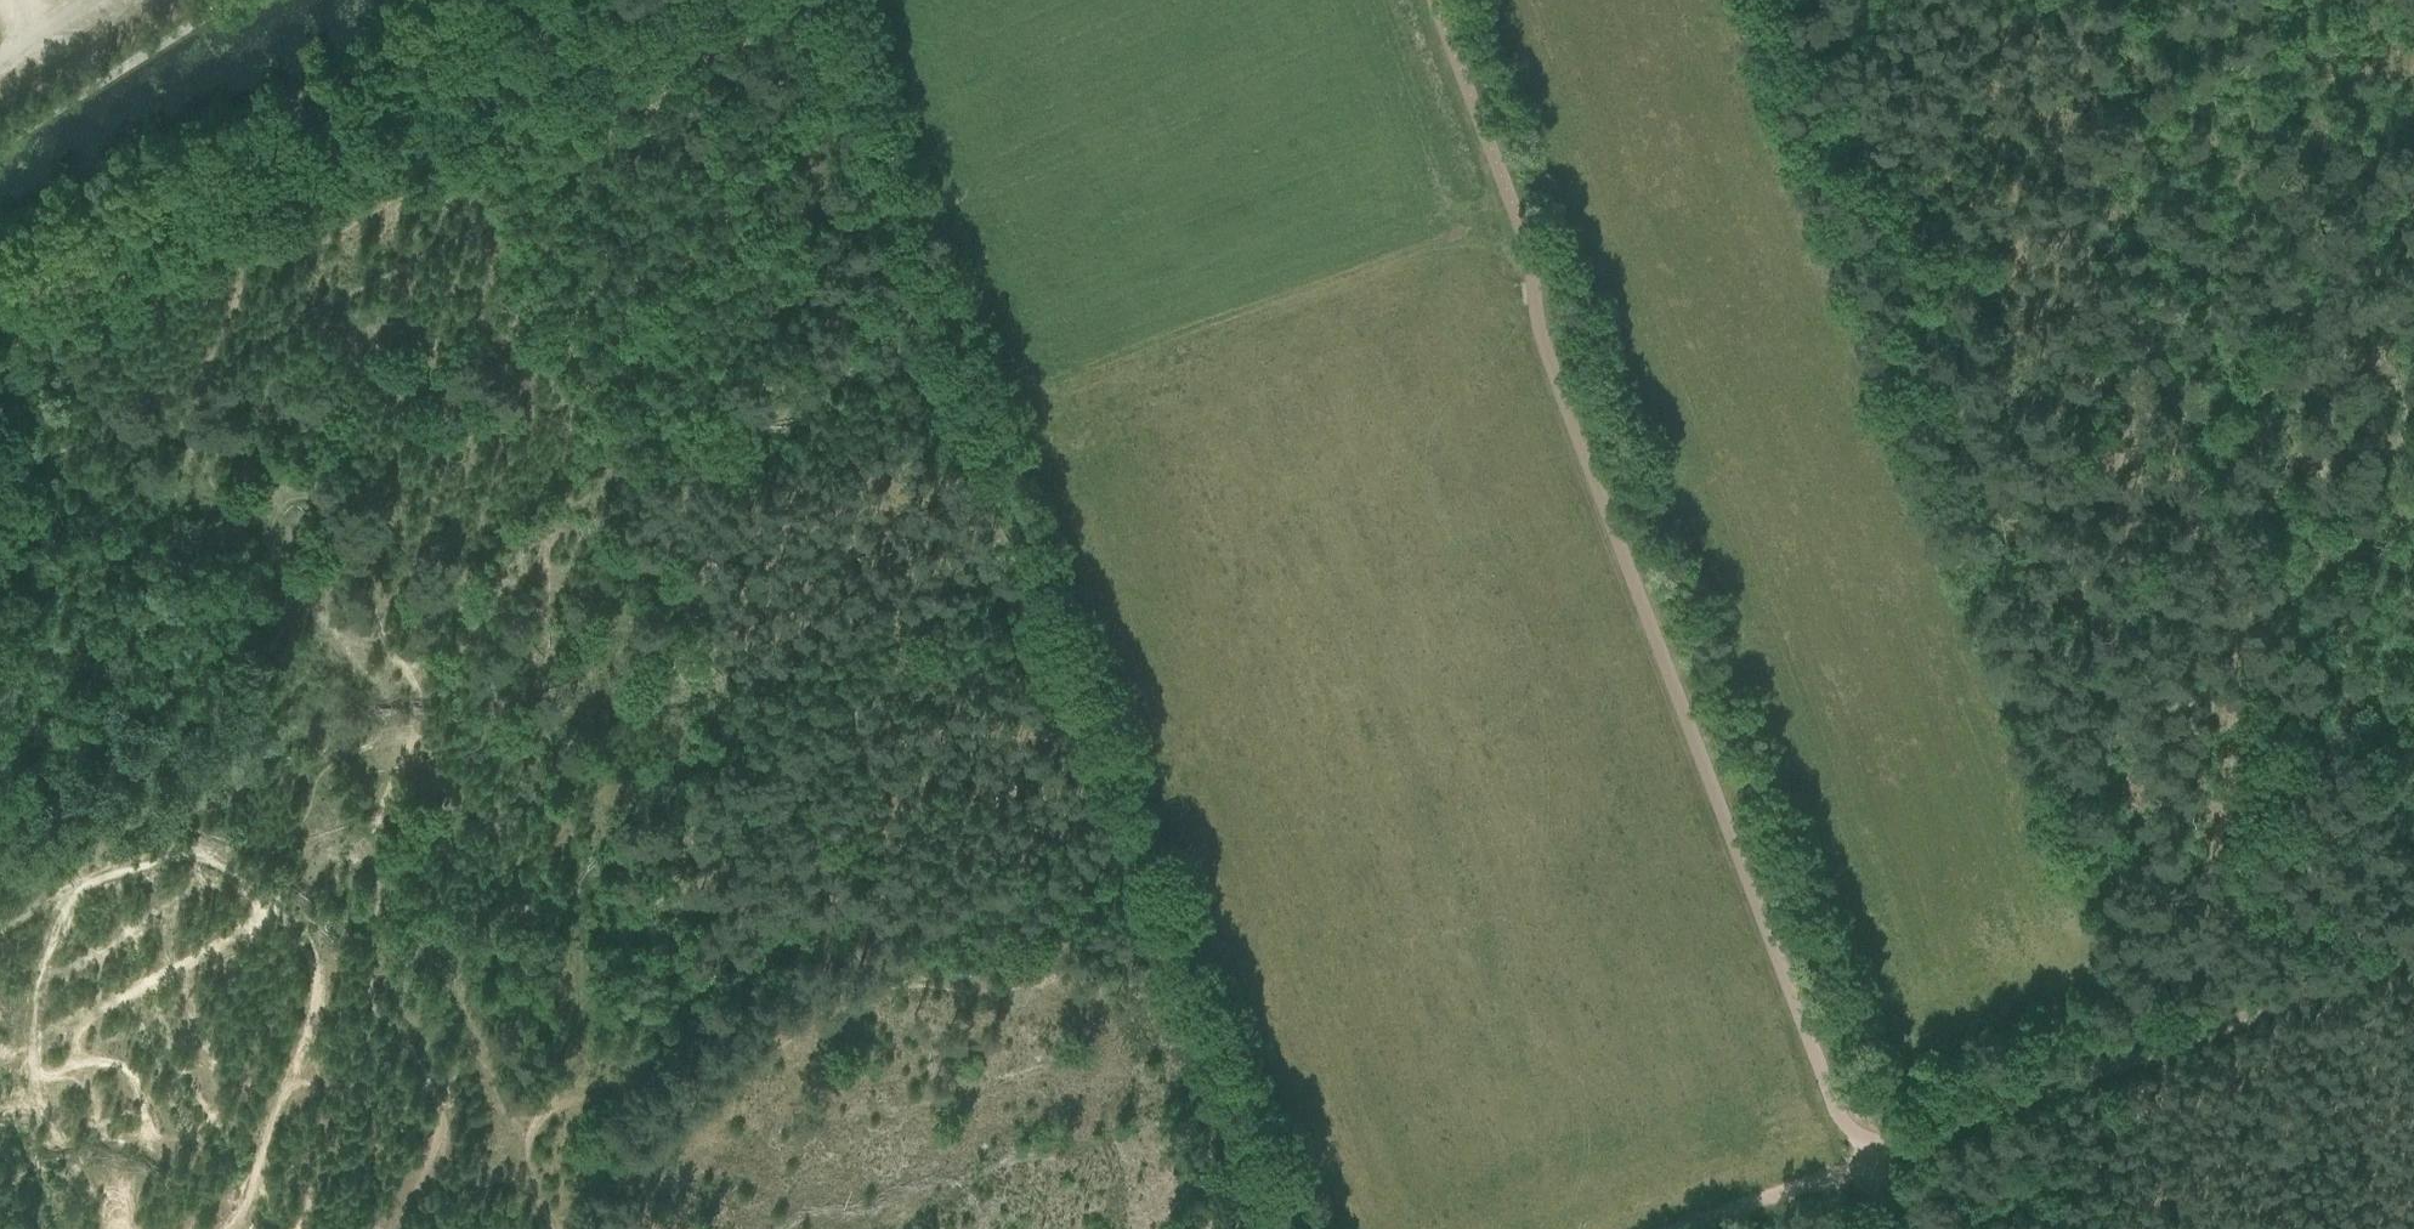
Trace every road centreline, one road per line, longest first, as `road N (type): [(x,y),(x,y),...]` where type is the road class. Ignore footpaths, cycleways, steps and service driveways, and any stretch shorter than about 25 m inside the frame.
road 1 (unclassified): [(1879,1143),(1912,1141),(2413,953)]
road 2 (track): [(1673,1228),(1827,1173),(1879,1143)]

